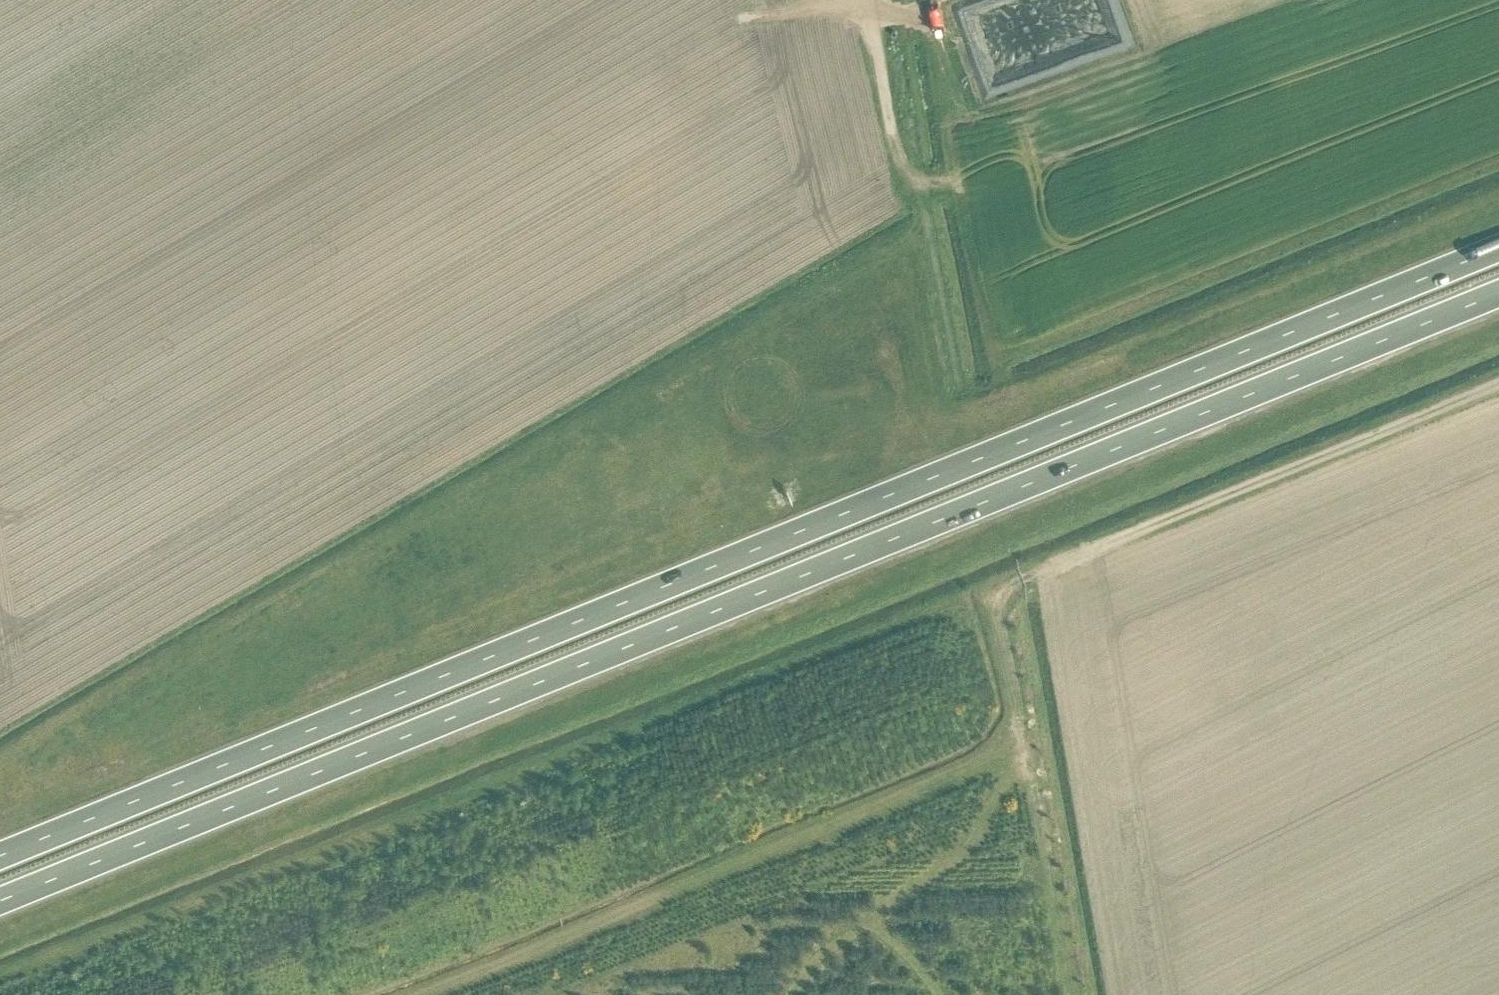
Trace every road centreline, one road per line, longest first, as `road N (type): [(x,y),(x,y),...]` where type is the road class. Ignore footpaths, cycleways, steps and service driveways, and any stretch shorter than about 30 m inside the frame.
road 1 (trunk): [(1498,245),(0,853)]
road 2 (trunk): [(0,900),(1498,293)]
road 3 (track): [(791,994),(855,925),(962,853),(1024,742),(405,994)]
road 4 (track): [(1498,381),(995,588),(1072,994)]
road 5 (unclassified): [(891,131),(869,0)]

